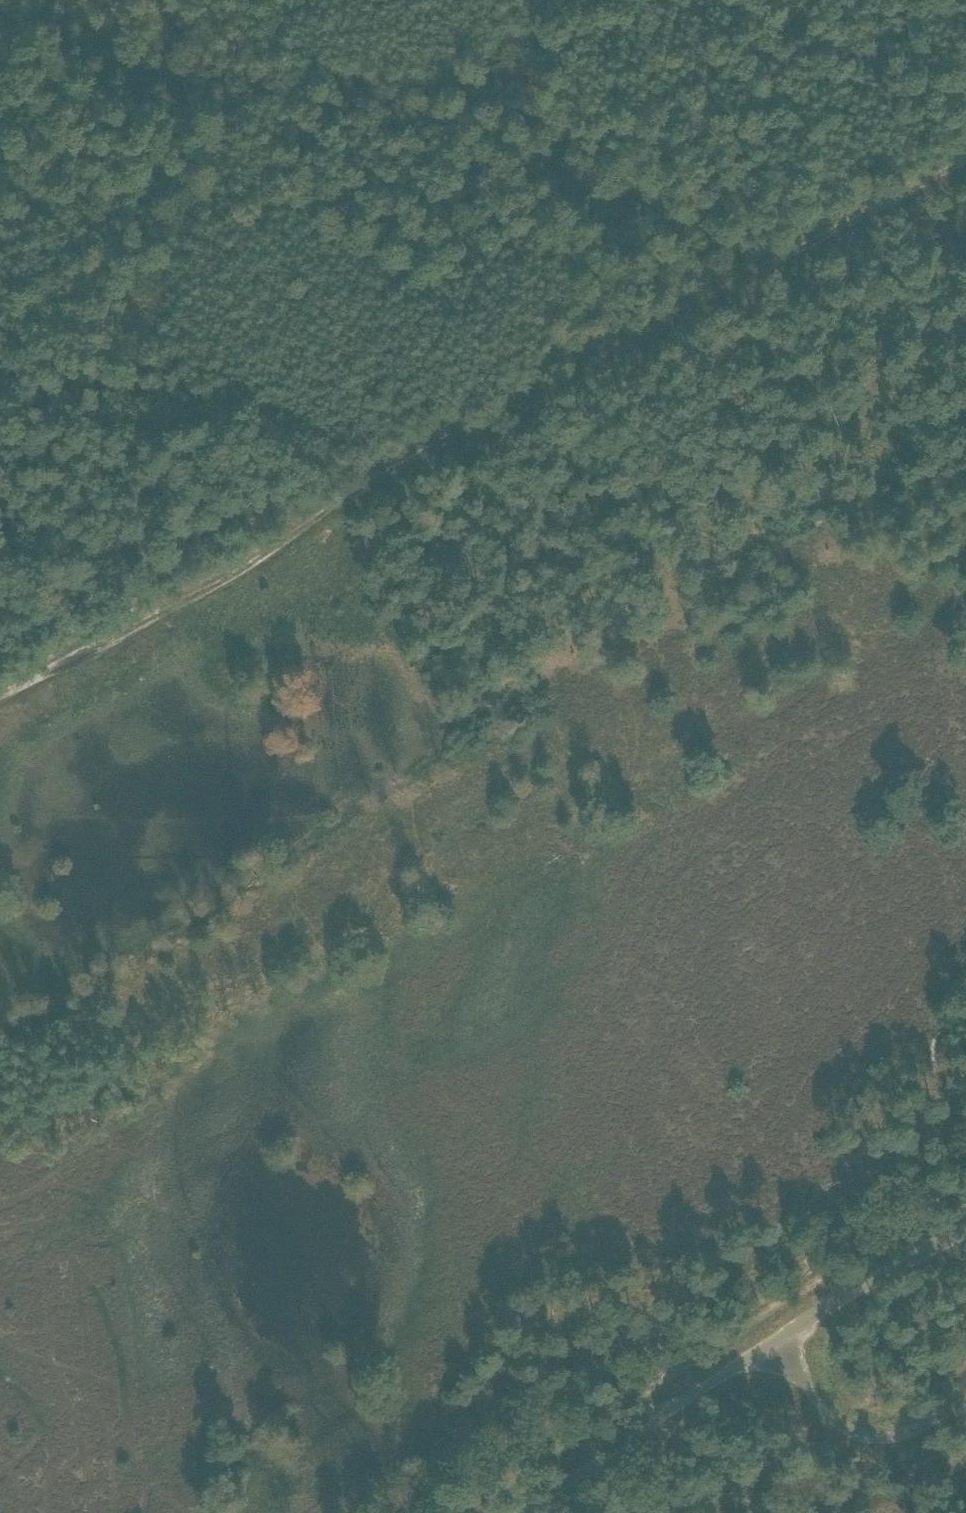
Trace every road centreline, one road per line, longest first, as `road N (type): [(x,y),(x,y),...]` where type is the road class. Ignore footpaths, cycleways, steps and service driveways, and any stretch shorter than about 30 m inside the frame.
road 1 (track): [(125,623),(965,155)]
road 2 (track): [(0,186),(24,192),(68,234),(132,355),(144,458),(125,623)]
road 3 (unclassified): [(965,1397),(903,1435),(866,1436),(841,1427),(772,1340)]
road 4 (unclassified): [(965,1226),(772,1340)]
road 5 (track): [(0,691),(125,623)]
road 6 (track): [(671,1409),(561,1484)]
road 7 (unclassified): [(772,1340),(671,1409)]

